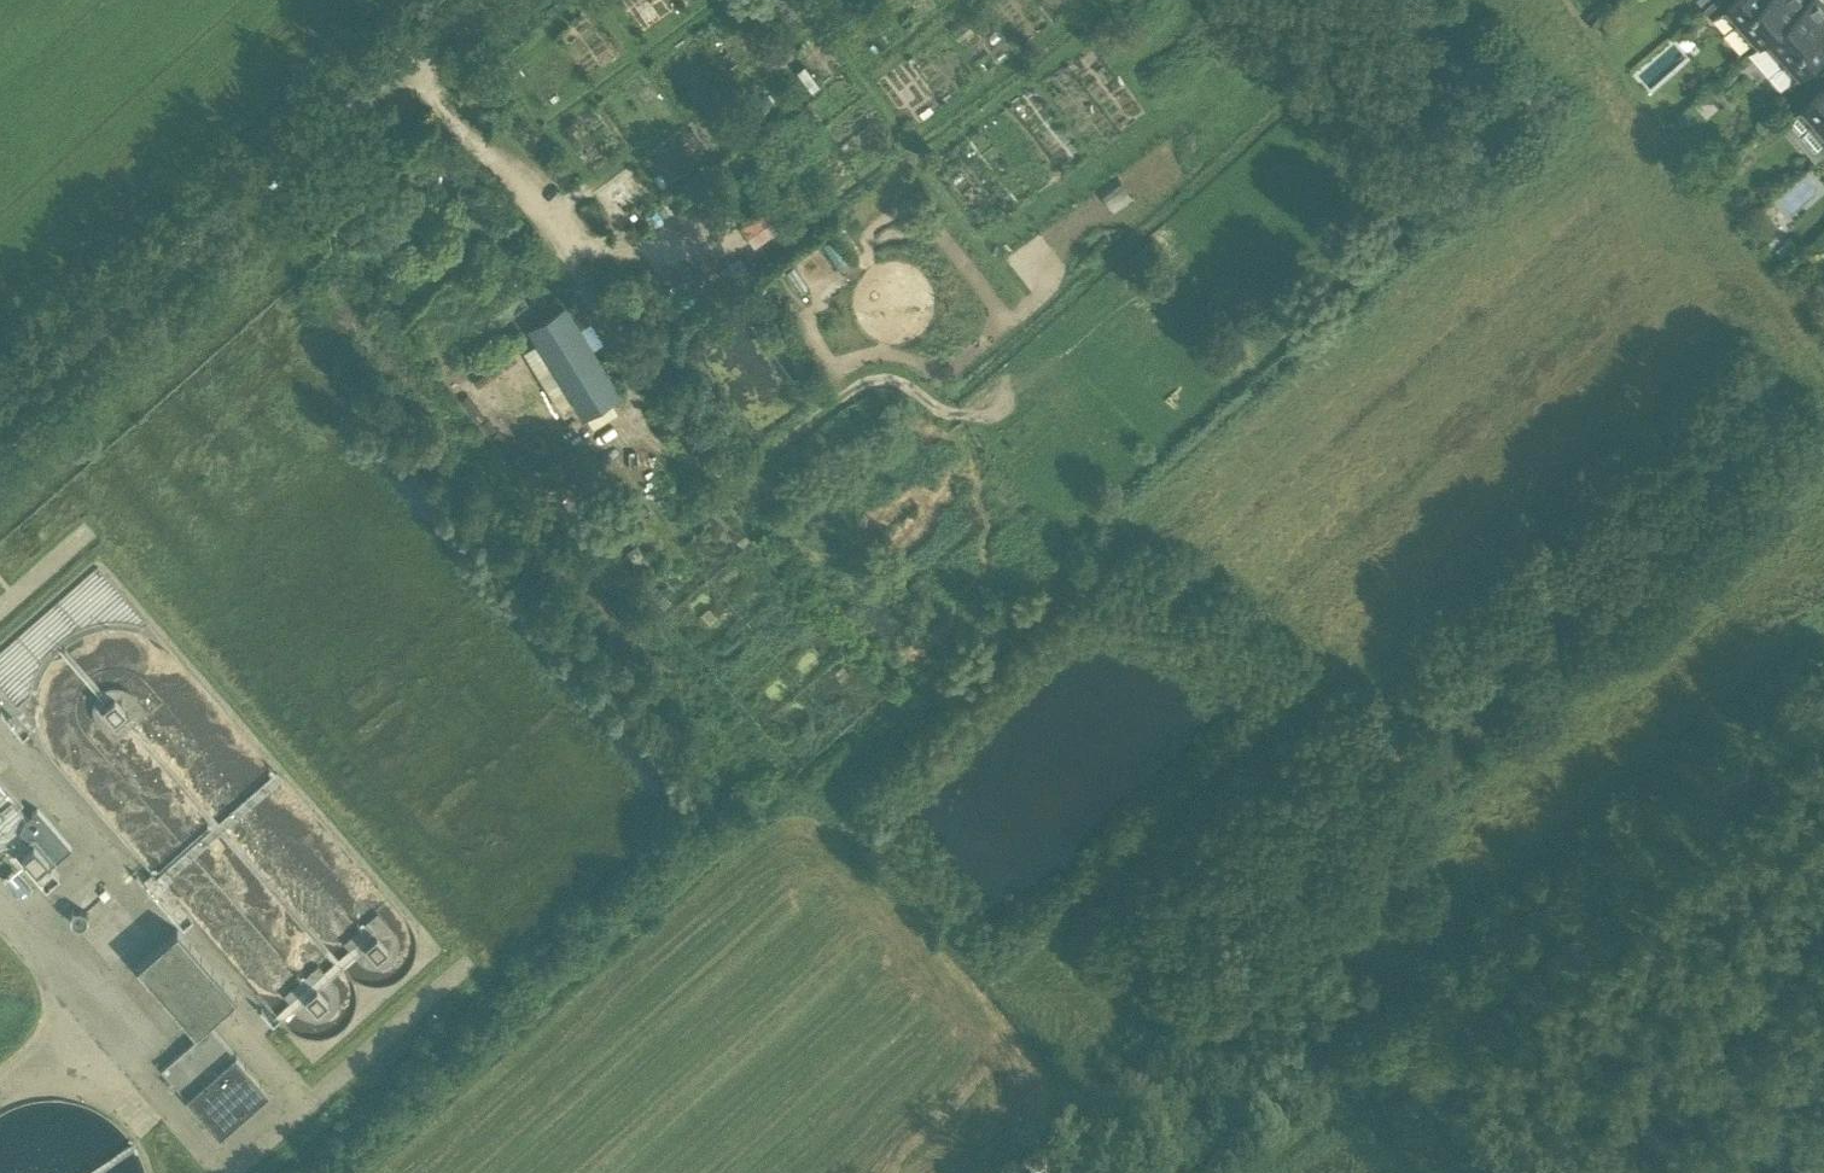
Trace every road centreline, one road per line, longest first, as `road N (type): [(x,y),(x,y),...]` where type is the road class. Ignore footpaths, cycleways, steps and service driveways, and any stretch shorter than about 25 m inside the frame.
road 1 (tertiary): [(0,414),(472,0)]
road 2 (track): [(1427,1172),(1383,1125),(1362,1116),(1312,1130),(1263,1172)]

